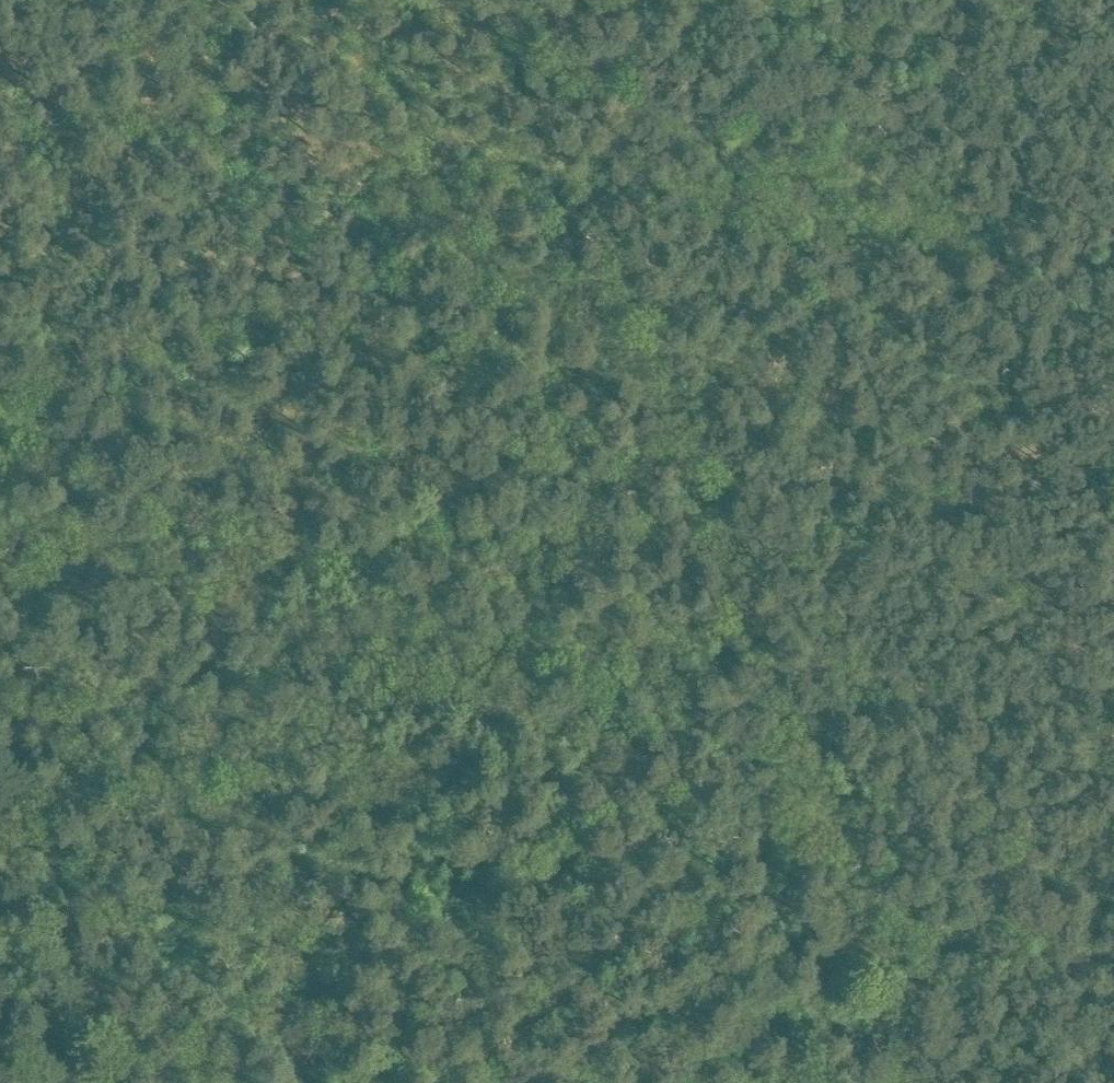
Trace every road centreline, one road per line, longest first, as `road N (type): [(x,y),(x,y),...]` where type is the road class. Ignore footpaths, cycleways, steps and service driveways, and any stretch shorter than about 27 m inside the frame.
road 1 (track): [(118,1082),(0,736)]

